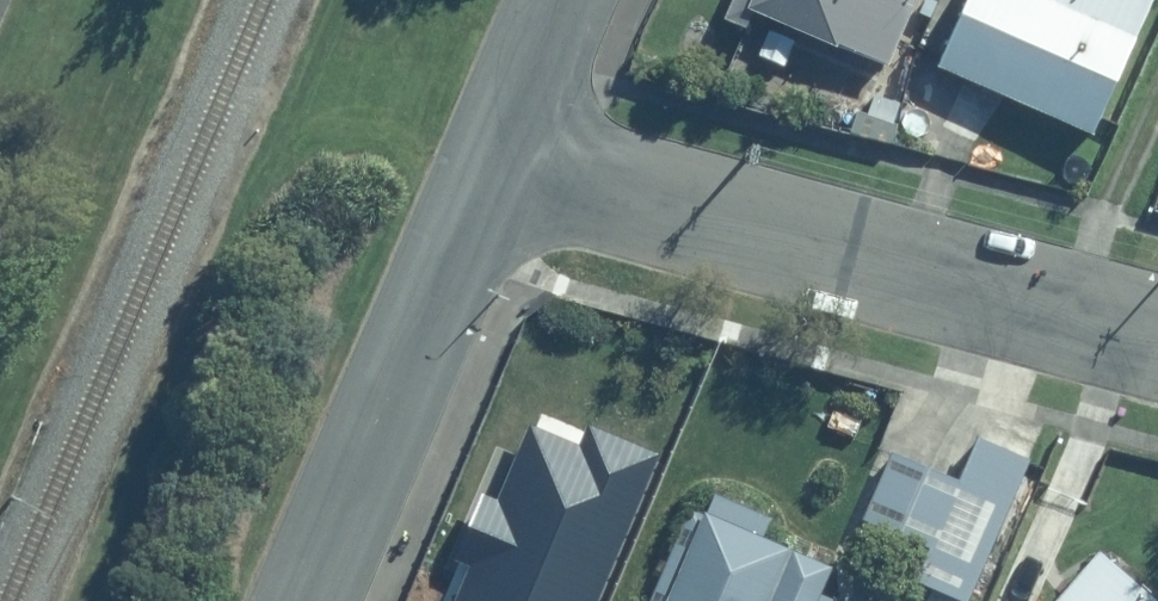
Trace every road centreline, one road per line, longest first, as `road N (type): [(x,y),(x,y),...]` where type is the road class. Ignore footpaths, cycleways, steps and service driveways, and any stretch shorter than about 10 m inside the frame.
road 1 (residential): [(489,164),(1157,343)]
road 2 (unclassified): [(489,164),(304,600)]
road 3 (unclassified): [(560,0),(489,164)]

